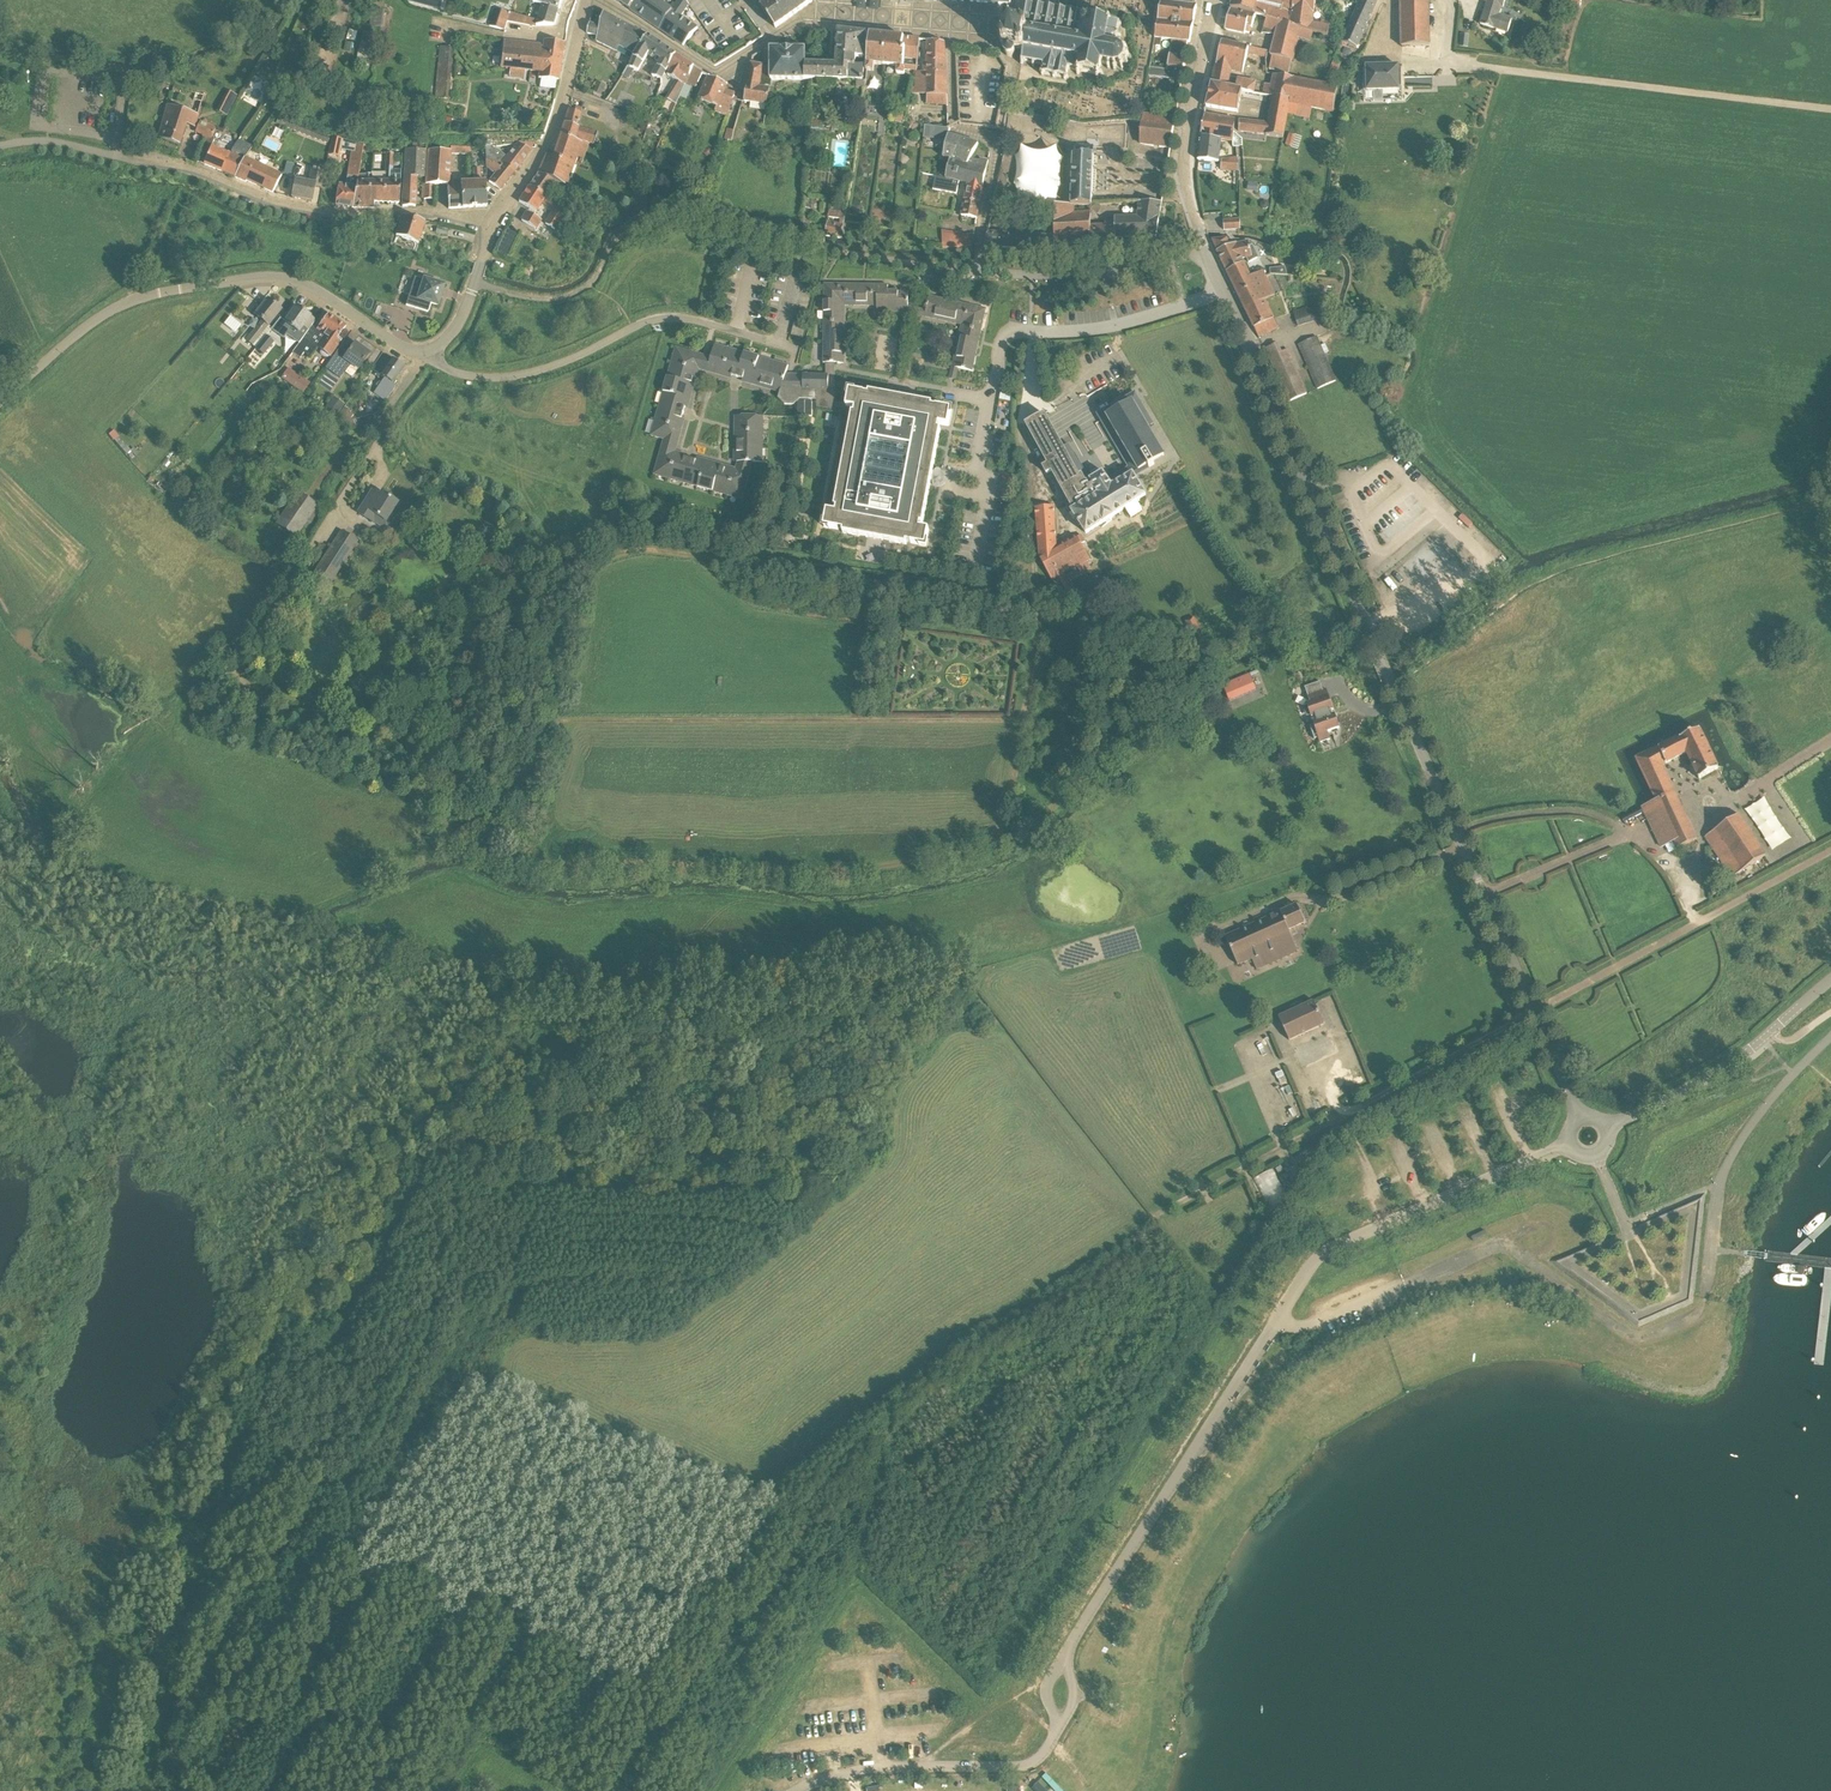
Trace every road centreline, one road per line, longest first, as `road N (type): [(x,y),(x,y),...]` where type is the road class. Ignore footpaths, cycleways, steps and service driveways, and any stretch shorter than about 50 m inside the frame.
road 1 (unclassified): [(1566,1143),(1315,1262),(1063,1657)]
road 2 (residential): [(1578,1117),(1373,638)]
road 3 (residential): [(495,223),(472,215),(301,211),(172,165),(48,141),(0,145)]
road 4 (residential): [(950,24),(954,122),(995,146),(978,269),(1069,274),(1206,250)]
road 5 (residential): [(0,400),(127,302),(260,277),(311,286),(402,347),(431,349)]
road 6 (residential): [(431,349),(463,374),(530,375),(648,323),(686,318),(792,349)]
road 7 (residential): [(1223,290),(1373,638)]
road 8 (residential): [(598,0),(712,71),(790,25),(846,16)]
road 9 (unclassified): [(1058,1728),(1025,1767),(881,1769),(800,1790)]
road 10 (unclassified): [(1608,1128),(1724,1068),(1830,979)]
road 11 (residential): [(1206,250),(1188,182),(1189,142),(1219,0)]
road 12 (residential): [(495,223),(560,110),(583,0)]
road 13 (residential): [(431,349),(460,322),(495,223)]

